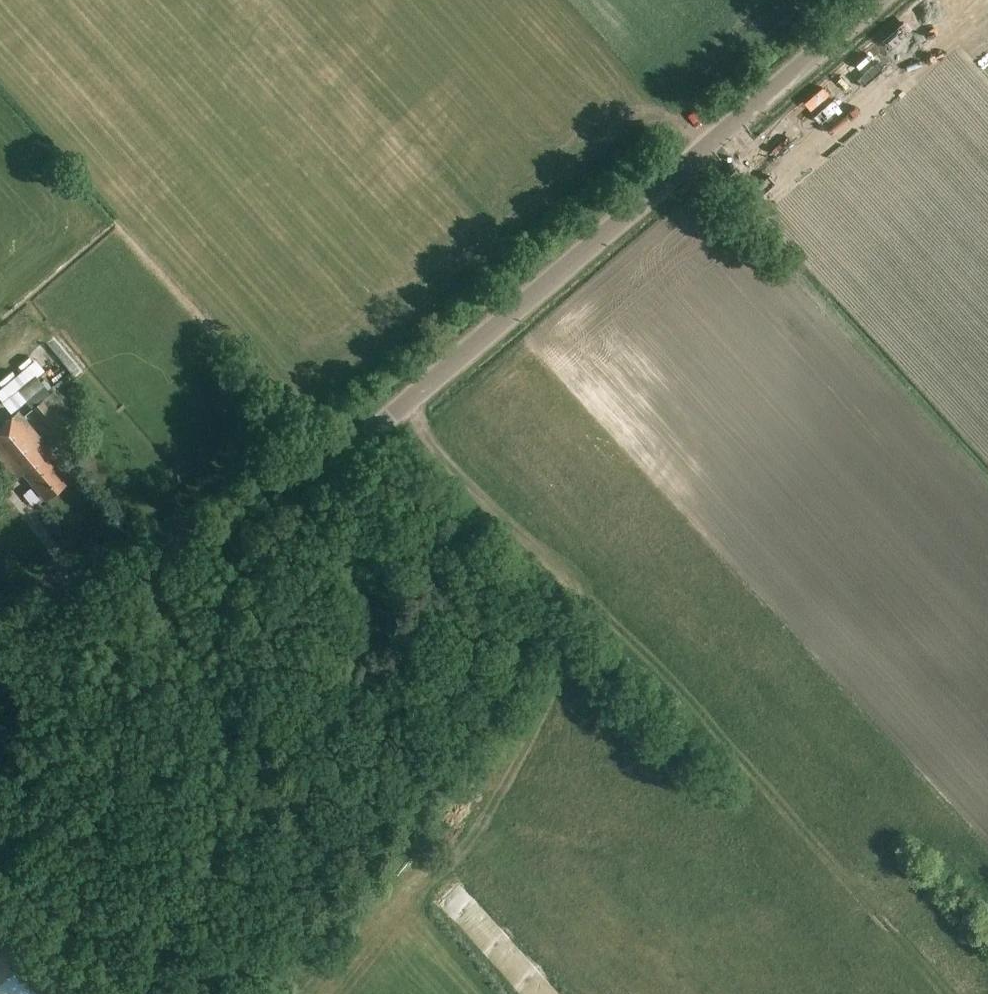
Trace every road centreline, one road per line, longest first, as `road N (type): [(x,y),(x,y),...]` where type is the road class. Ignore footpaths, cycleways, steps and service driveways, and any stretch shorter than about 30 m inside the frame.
road 1 (unclassified): [(0,639),(278,497),(341,455),(878,0)]

